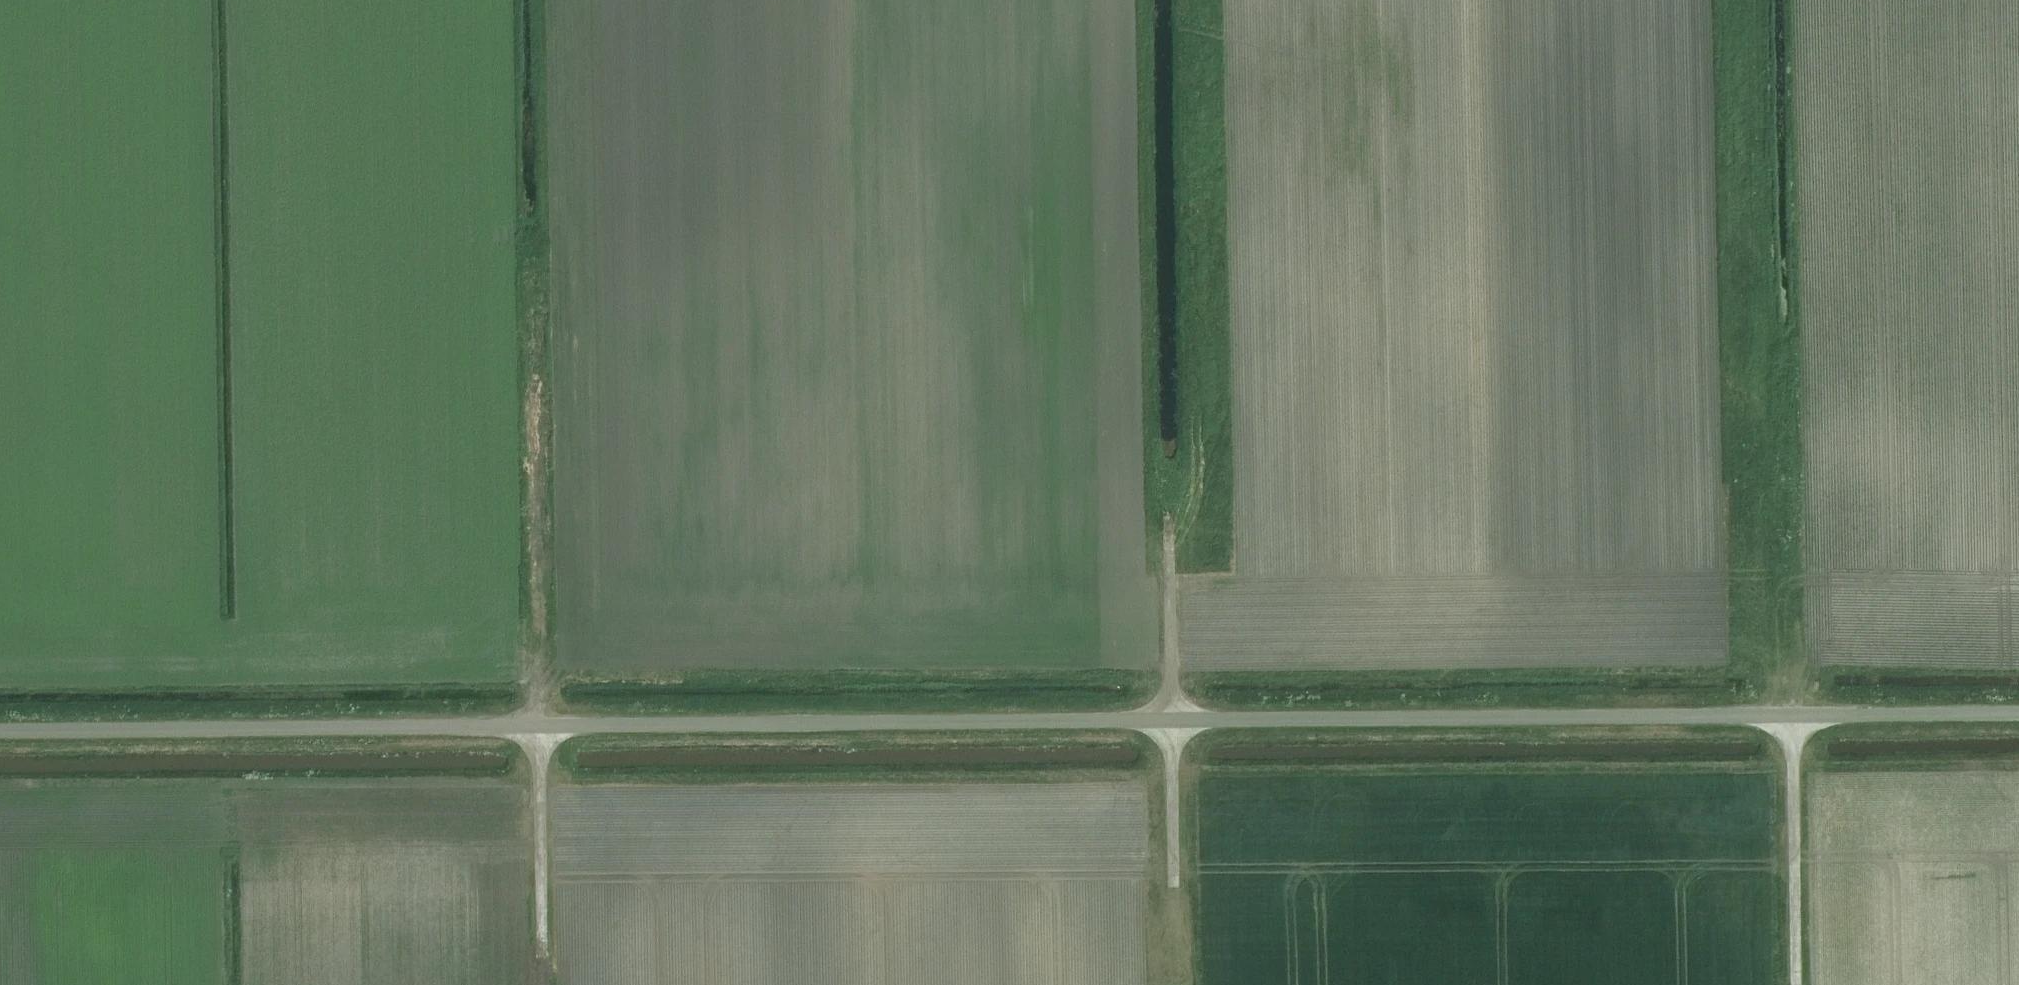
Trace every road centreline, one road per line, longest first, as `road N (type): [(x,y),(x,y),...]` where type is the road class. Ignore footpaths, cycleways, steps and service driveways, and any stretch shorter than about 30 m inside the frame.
road 1 (unclassified): [(2018,713),(0,731)]

